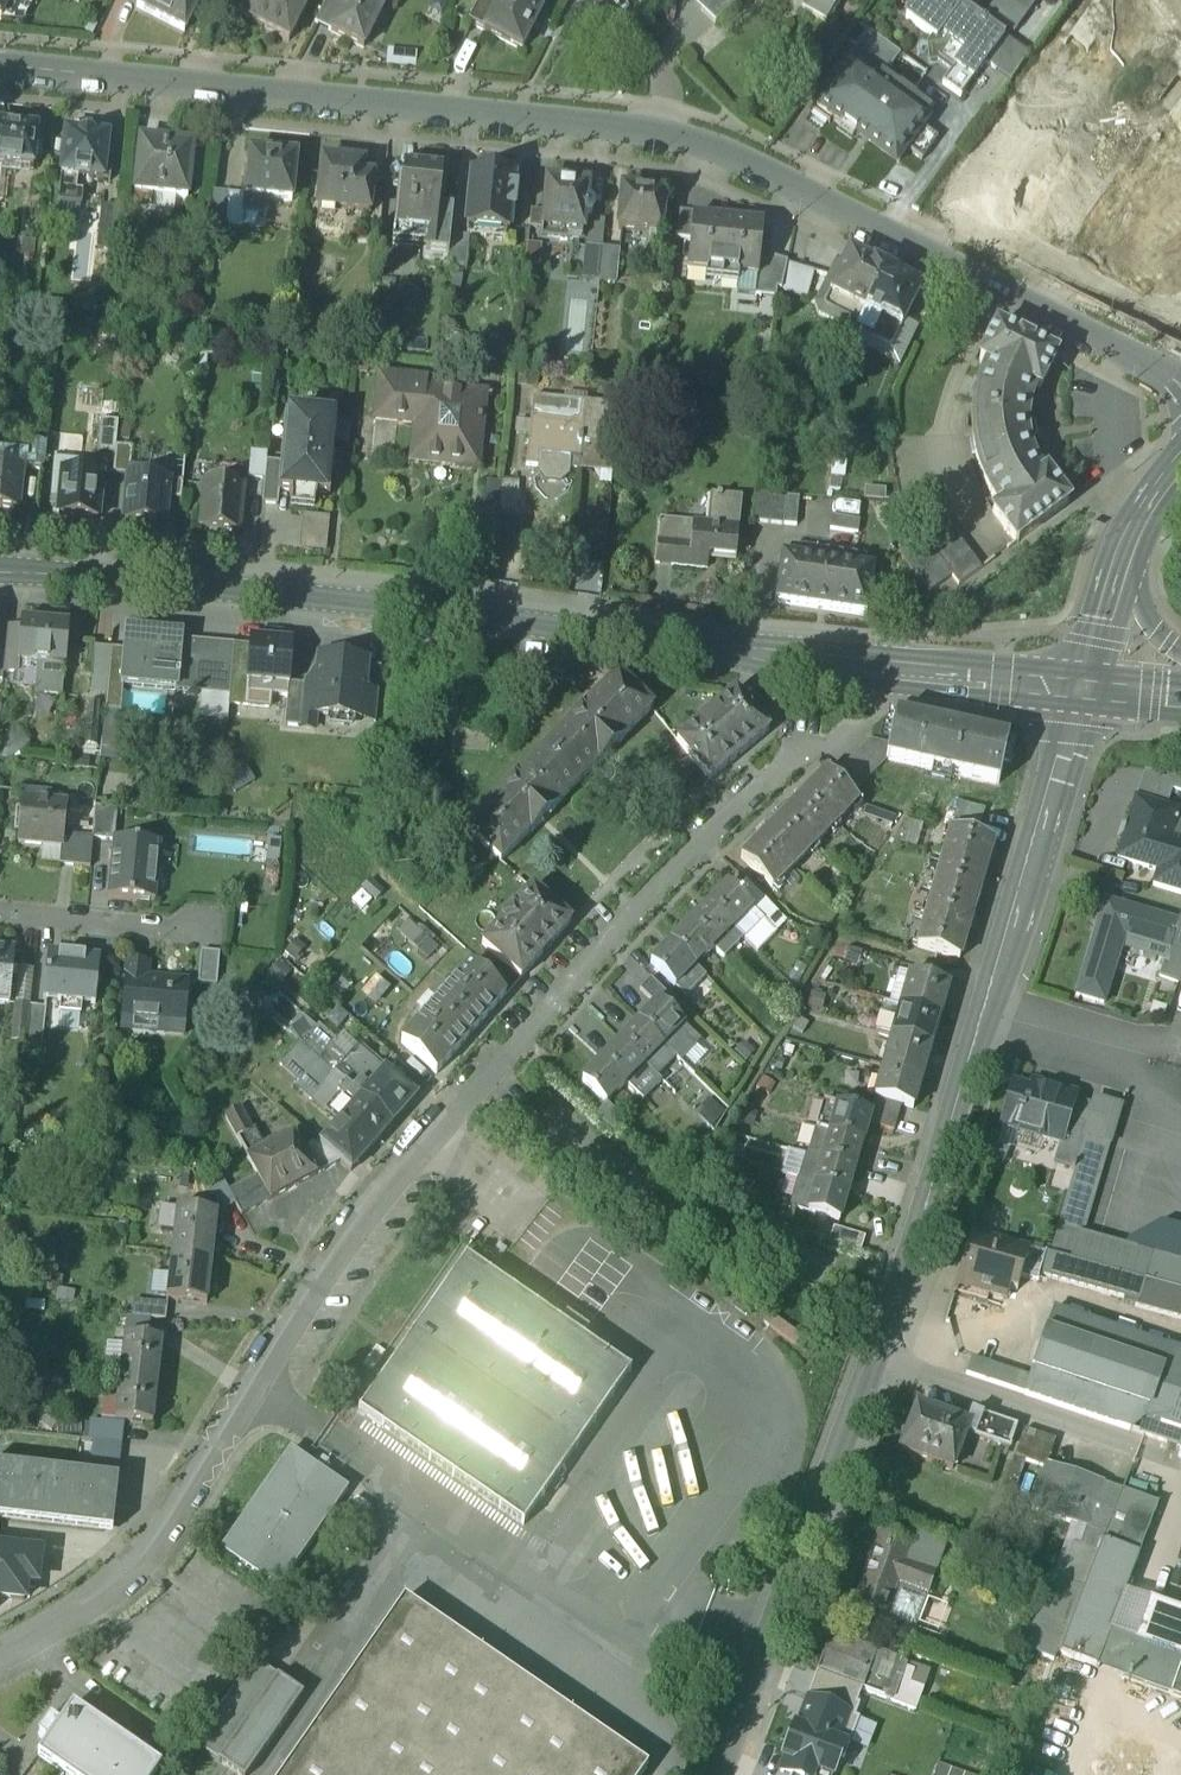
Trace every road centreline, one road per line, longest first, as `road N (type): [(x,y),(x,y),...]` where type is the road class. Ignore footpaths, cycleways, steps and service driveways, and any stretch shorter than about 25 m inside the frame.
road 1 (residential): [(0,1655),(106,1599),(364,1233),(520,1034),(794,754)]
road 2 (secondary): [(0,571),(429,610),(1083,689)]
road 3 (residential): [(870,1360),(1083,689)]
road 4 (residential): [(653,129),(0,66)]
road 5 (residential): [(1180,378),(717,149),(653,129)]
road 6 (residential): [(706,1774),(870,1360)]
road 7 (residential): [(870,1360),(1130,1449)]
road 8 (residential): [(206,932),(0,911)]
road 9 (tertiary): [(1083,689),(1137,519)]
road 10 (residential): [(653,129),(661,55),(595,0)]
road 11 (secondary): [(1180,648),(1148,620),(1138,595),(1151,539),(1137,519)]

